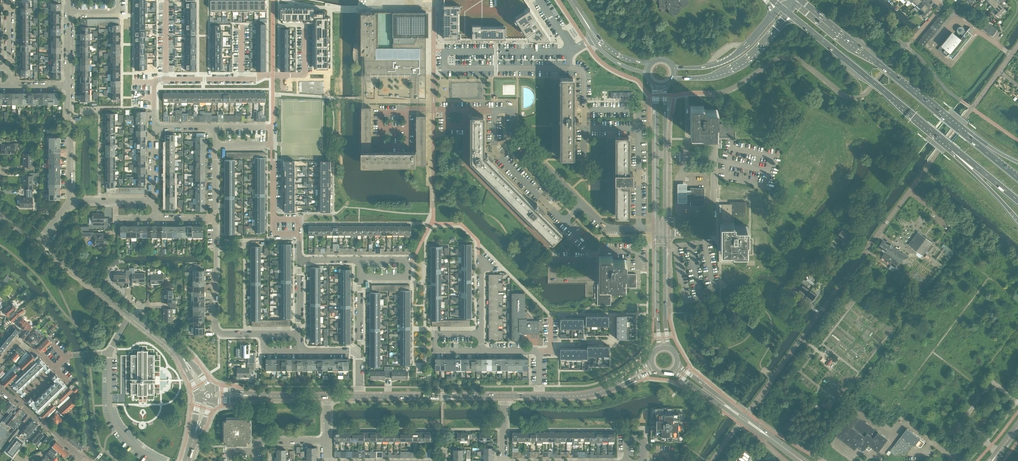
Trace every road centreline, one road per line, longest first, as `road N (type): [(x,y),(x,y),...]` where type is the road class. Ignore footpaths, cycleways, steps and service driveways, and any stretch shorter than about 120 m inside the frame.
road 1 (unclassified): [(746,416),(909,192)]
road 2 (primary): [(966,135),(801,0)]
road 3 (primary): [(791,16),(953,147)]
road 4 (residential): [(665,231),(716,232),(715,157),(677,155)]
road 5 (residential): [(547,245),(466,162),(466,127)]
road 6 (tertiary): [(359,396),(504,396)]
road 7 (residential): [(565,223),(494,151),(495,110)]
road 8 (unclassified): [(999,454),(975,435),(951,457),(905,422),(893,438)]
road 9 (tertiary): [(673,79),(731,71),(791,16)]
road 10 (residential): [(495,110),(513,110),(519,141),(582,204)]
road 11 (tertiary): [(779,6),(729,59),(674,68)]
road 12 (residential): [(154,82),(273,75)]

